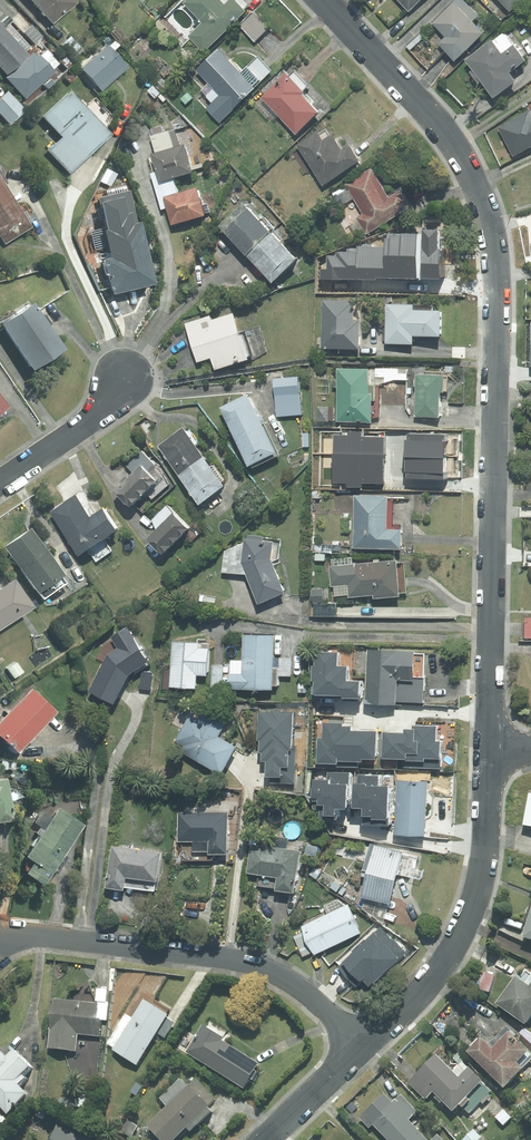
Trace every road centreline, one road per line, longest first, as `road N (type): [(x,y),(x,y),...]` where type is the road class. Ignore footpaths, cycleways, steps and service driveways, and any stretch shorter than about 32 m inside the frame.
road 1 (residential): [(323,0),(455,145),(491,228),(497,274),(488,750)]
road 2 (residential): [(0,936),(248,963),(305,992),(363,1046)]
road 3 (residential): [(488,750),(475,906),(428,984),(363,1046)]
road 4 (residential): [(127,374),(87,423),(0,483)]
road 5 (residential): [(363,1046),(264,1139)]

